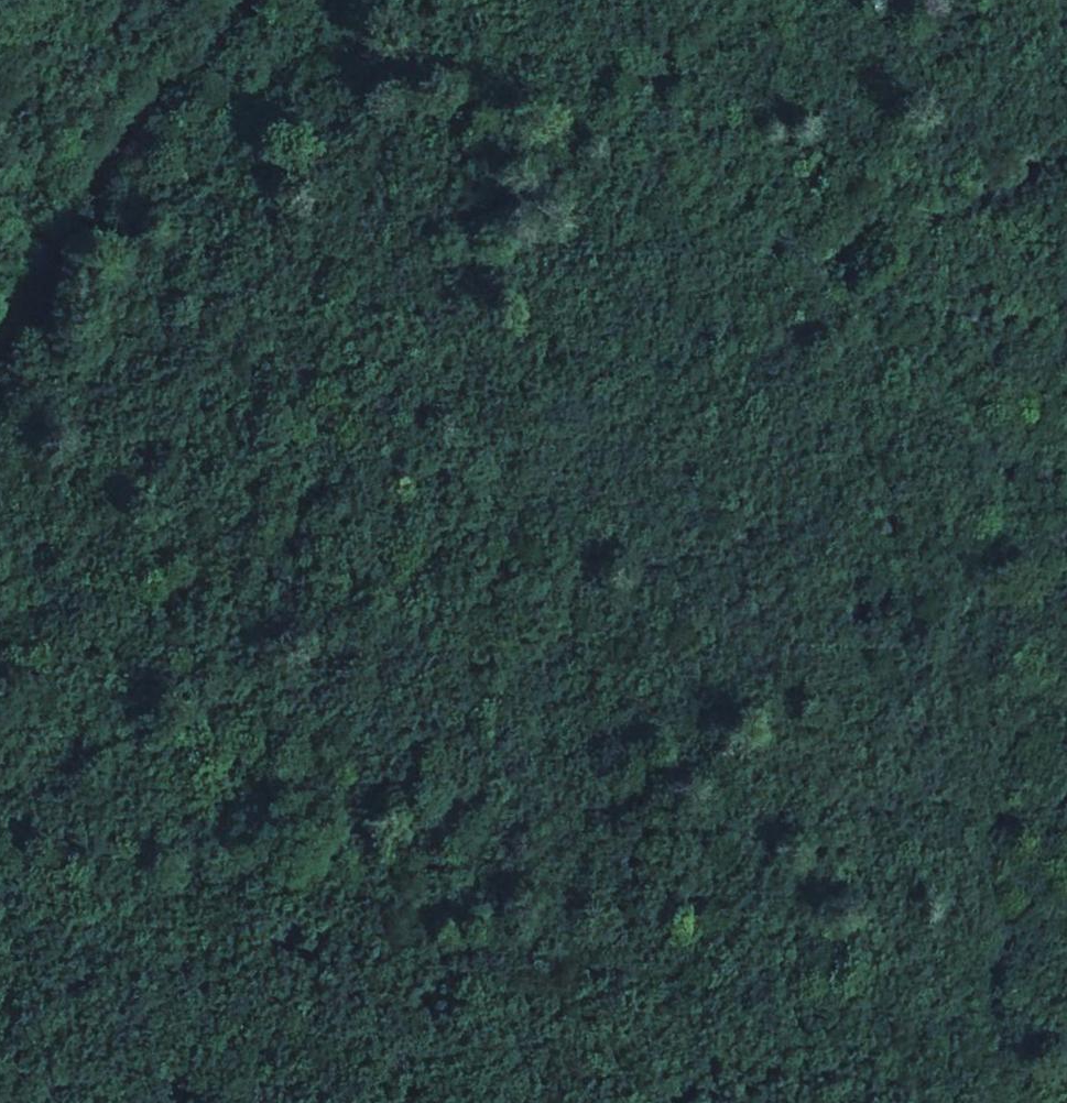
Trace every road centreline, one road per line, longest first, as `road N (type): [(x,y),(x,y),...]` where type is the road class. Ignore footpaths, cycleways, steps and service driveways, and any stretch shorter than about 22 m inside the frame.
road 1 (track): [(0,283),(248,0)]

